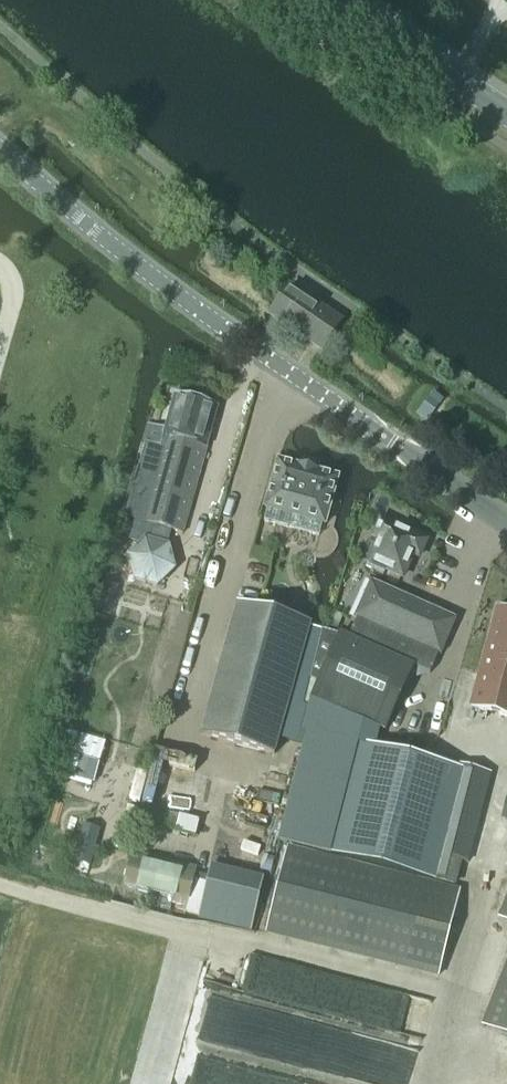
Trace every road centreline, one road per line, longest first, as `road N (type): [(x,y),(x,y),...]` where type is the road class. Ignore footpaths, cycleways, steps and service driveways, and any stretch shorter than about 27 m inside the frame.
road 1 (tertiary): [(506,528),(395,442),(260,355),(0,153)]
road 2 (track): [(0,886),(207,937)]
road 3 (secondary): [(506,113),(347,0)]
road 4 (track): [(169,1083),(207,937)]

